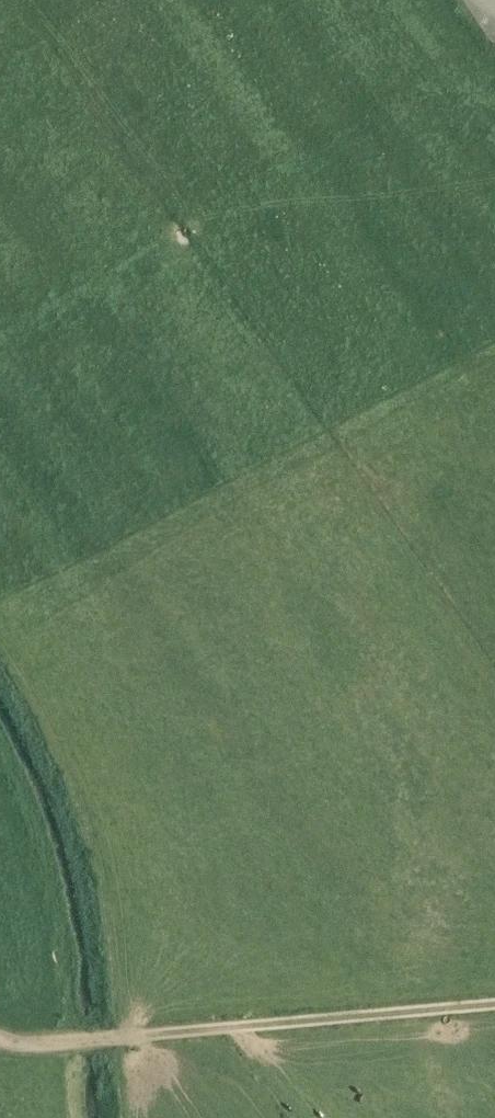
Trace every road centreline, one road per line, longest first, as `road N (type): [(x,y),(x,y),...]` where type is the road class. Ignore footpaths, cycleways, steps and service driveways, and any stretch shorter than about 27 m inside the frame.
road 1 (track): [(0,1036),(51,1043),(494,1004)]

